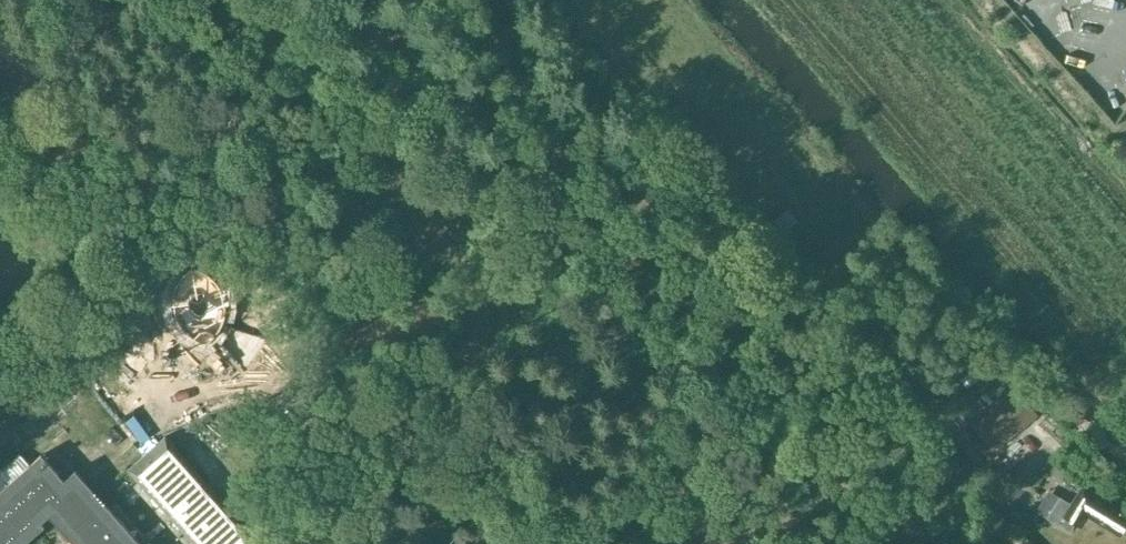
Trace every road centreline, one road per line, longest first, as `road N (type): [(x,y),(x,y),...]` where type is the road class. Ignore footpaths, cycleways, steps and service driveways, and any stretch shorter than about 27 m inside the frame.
road 1 (track): [(915,543),(916,497),(883,437),(593,210),(531,135),(464,0)]
road 2 (track): [(328,543),(308,457),(332,408),(487,286),(712,166)]
road 3 (track): [(487,286),(358,164),(218,0)]

